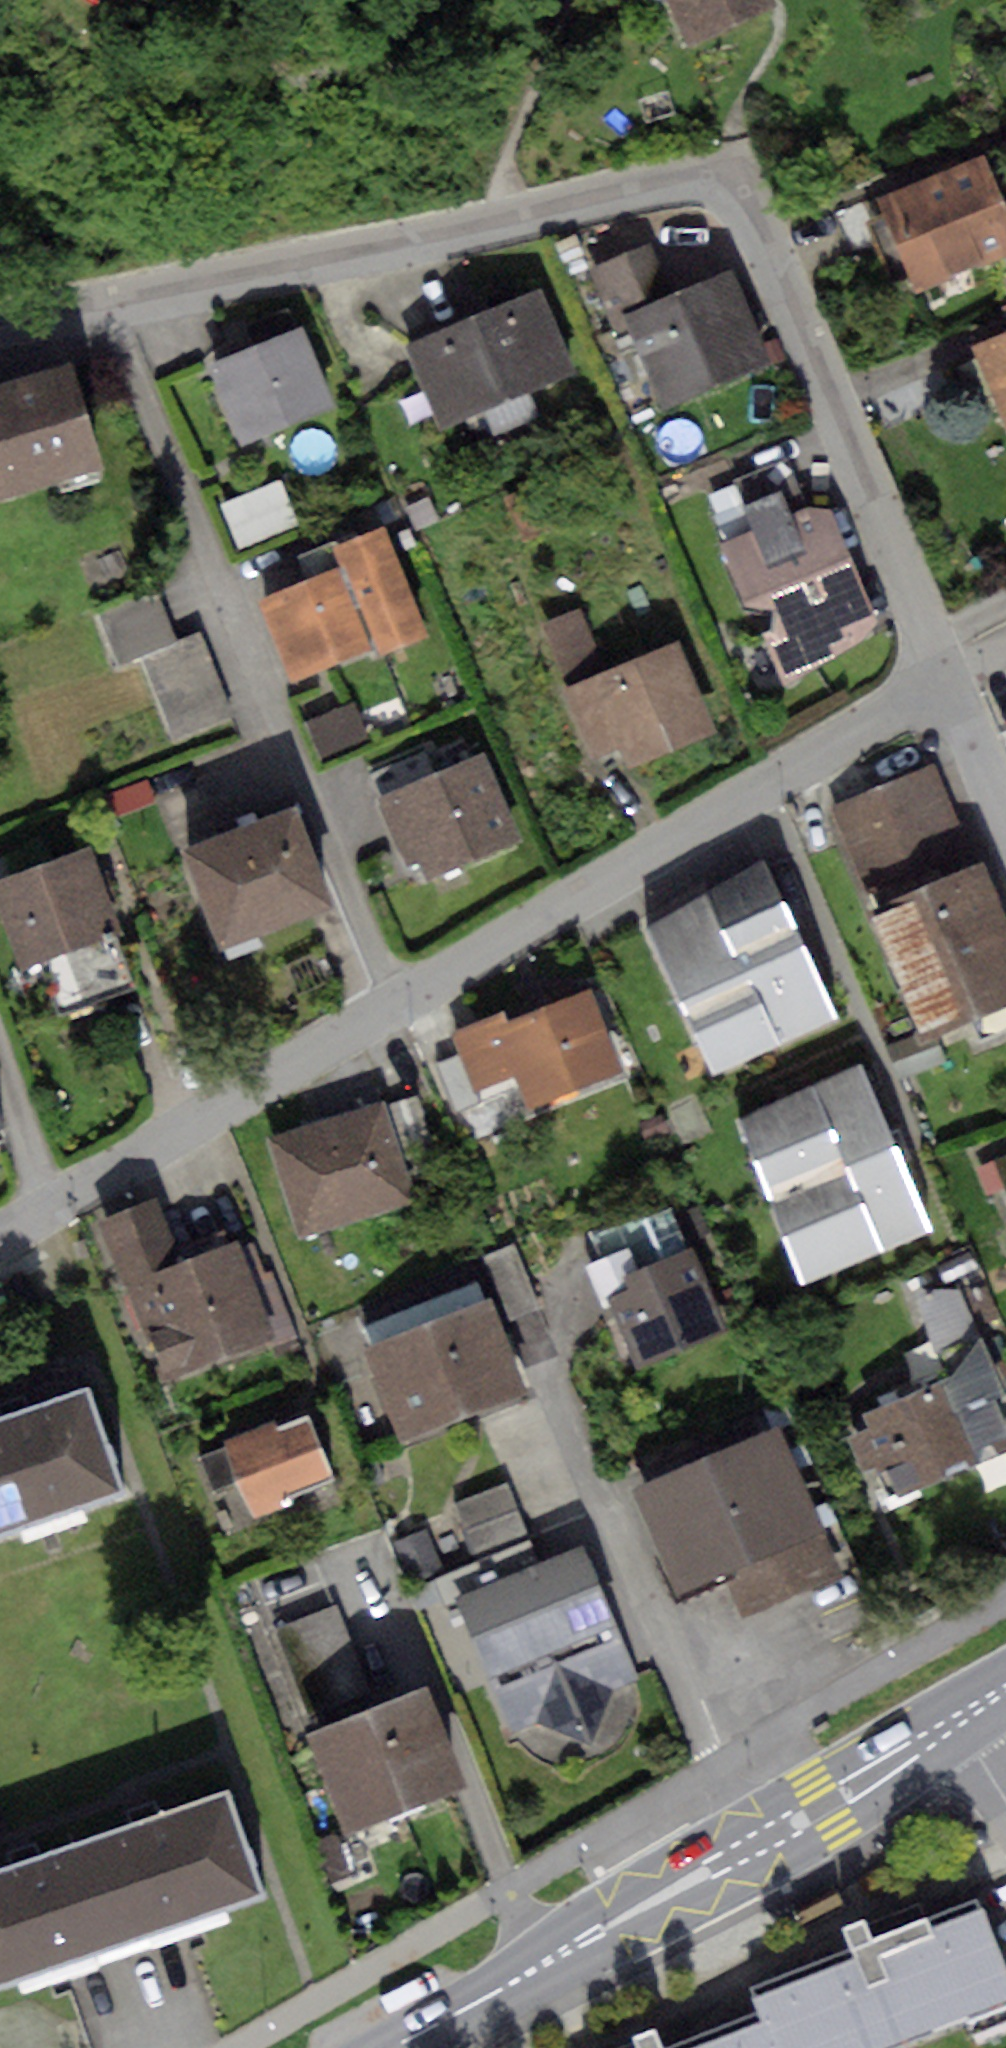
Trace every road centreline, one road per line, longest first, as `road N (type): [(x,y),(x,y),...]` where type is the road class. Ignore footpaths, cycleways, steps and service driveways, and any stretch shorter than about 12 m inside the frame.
road 1 (residential): [(109,300),(681,183),(711,185),(745,205),(935,657)]
road 2 (residential): [(109,300),(396,1001)]
road 3 (primary): [(963,1716),(384,2047)]
road 4 (residential): [(396,1001),(945,680)]
road 5 (residential): [(0,1236),(396,1001)]
road 6 (residential): [(945,680),(1005,824)]

